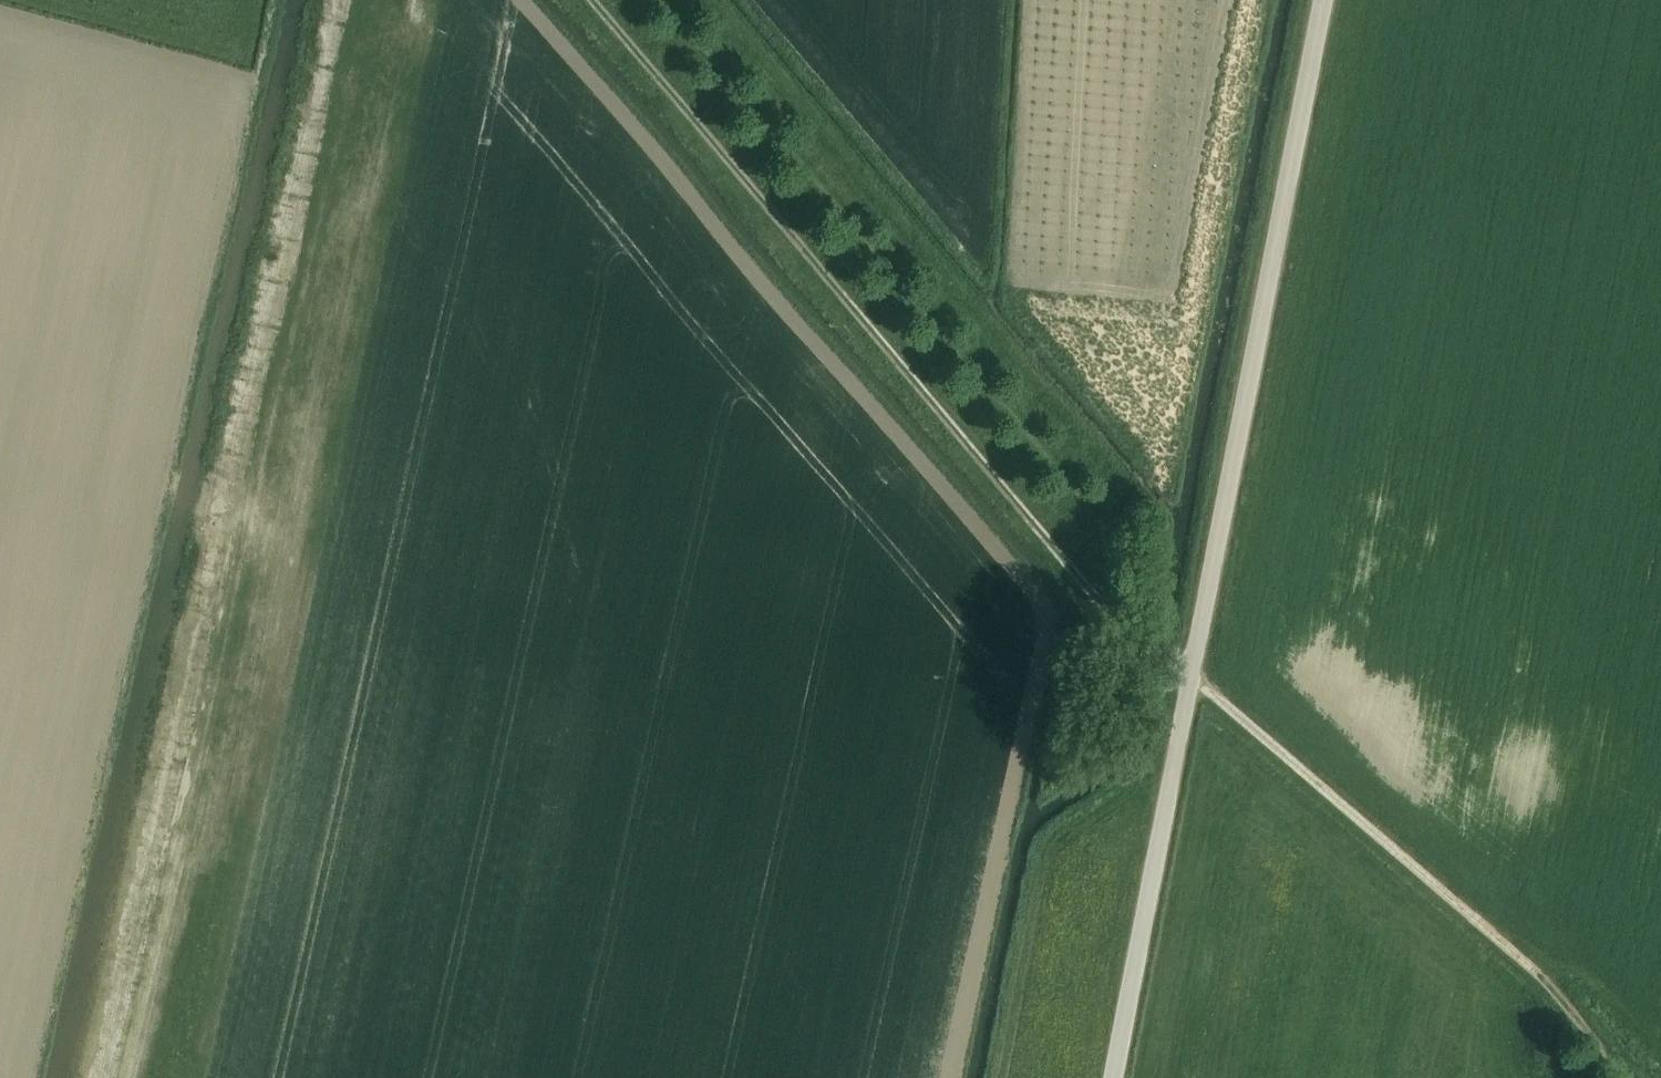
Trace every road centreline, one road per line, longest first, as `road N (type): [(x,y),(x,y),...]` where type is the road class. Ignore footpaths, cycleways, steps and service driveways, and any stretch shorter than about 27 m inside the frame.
road 1 (track): [(1096,596),(591,0)]
road 2 (track): [(1193,676),(1531,968)]
road 3 (track): [(1531,968),(1629,1077)]

